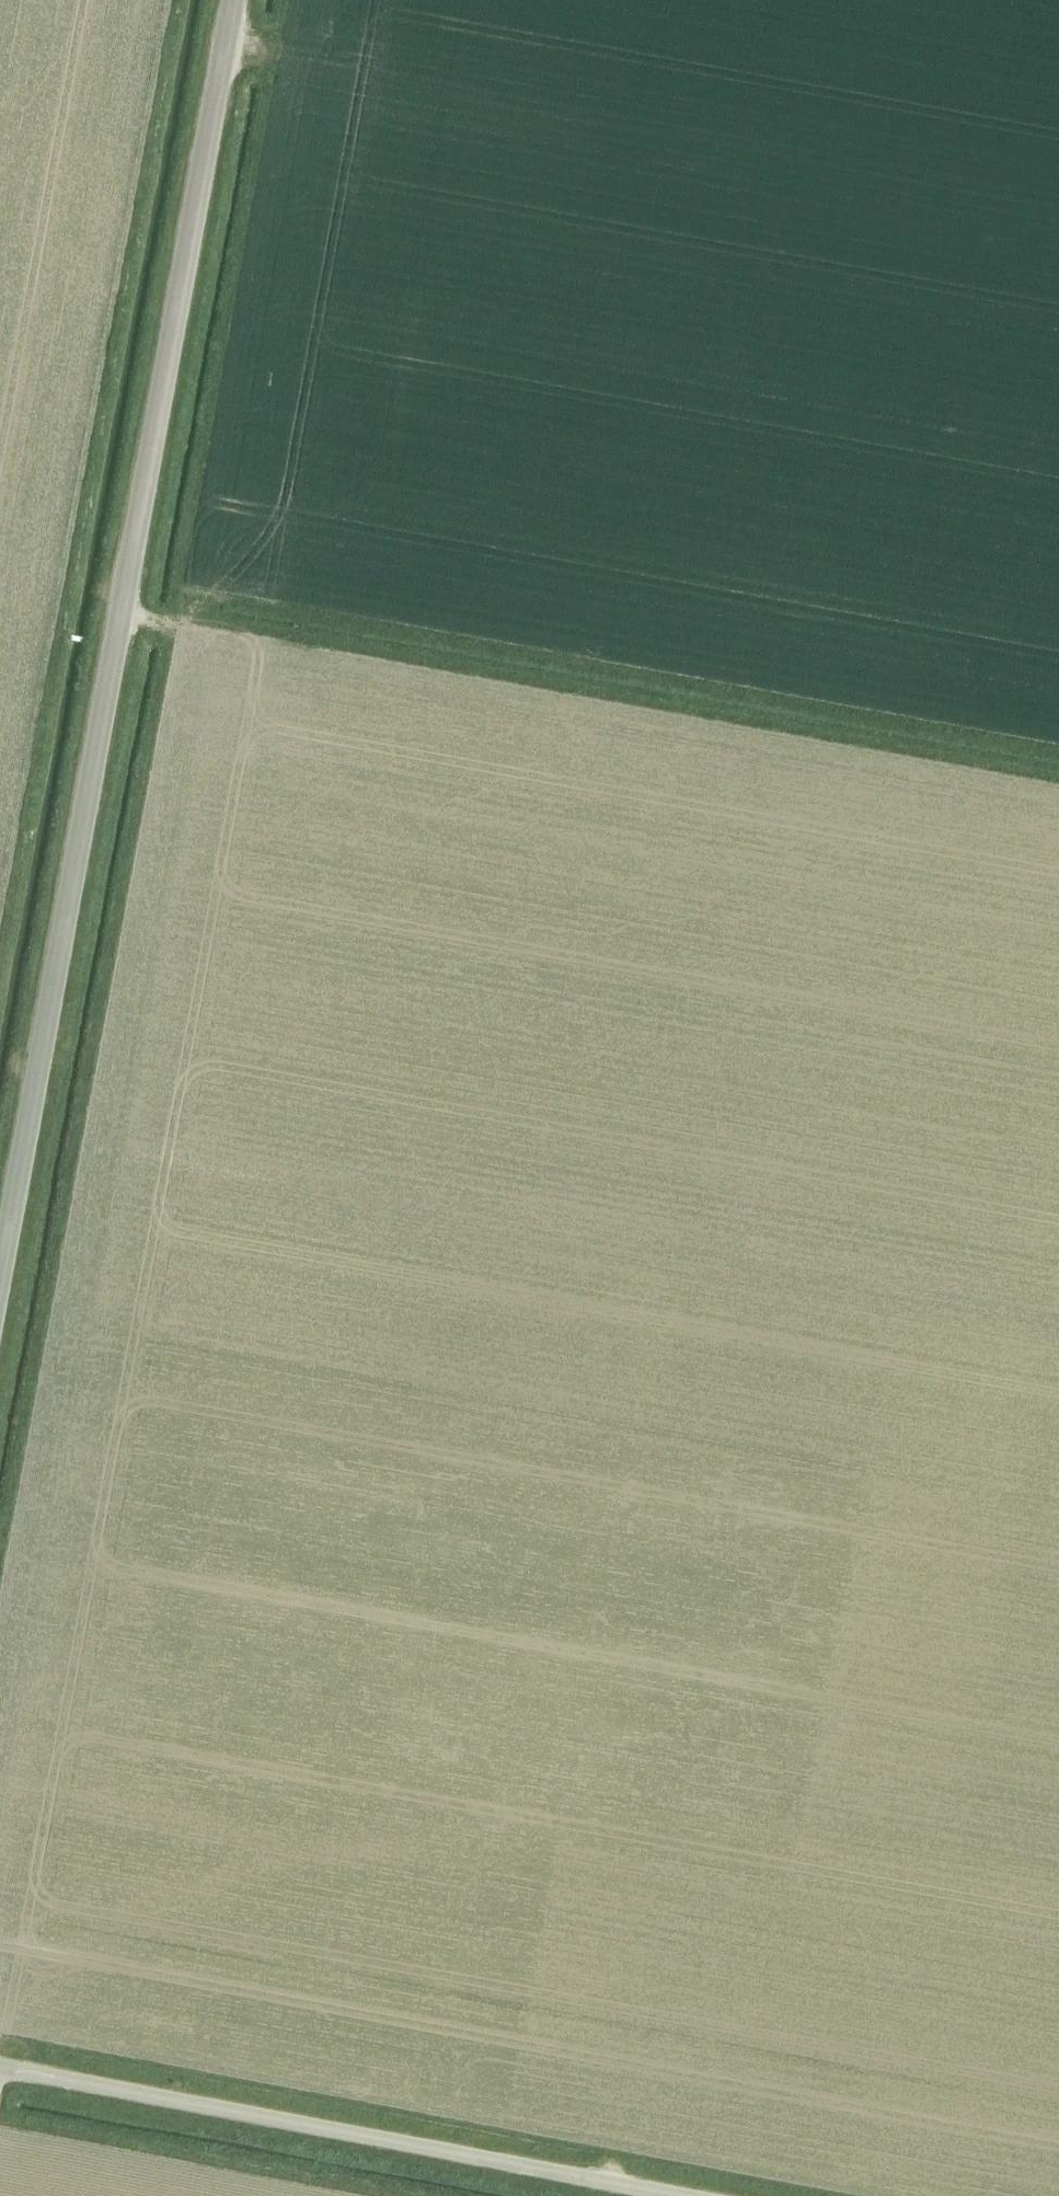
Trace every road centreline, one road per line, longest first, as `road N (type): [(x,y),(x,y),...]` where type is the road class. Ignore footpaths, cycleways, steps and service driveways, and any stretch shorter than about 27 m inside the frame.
road 1 (tertiary): [(0,1282),(237,0)]
road 2 (unclassified): [(693,2195),(0,2064)]

